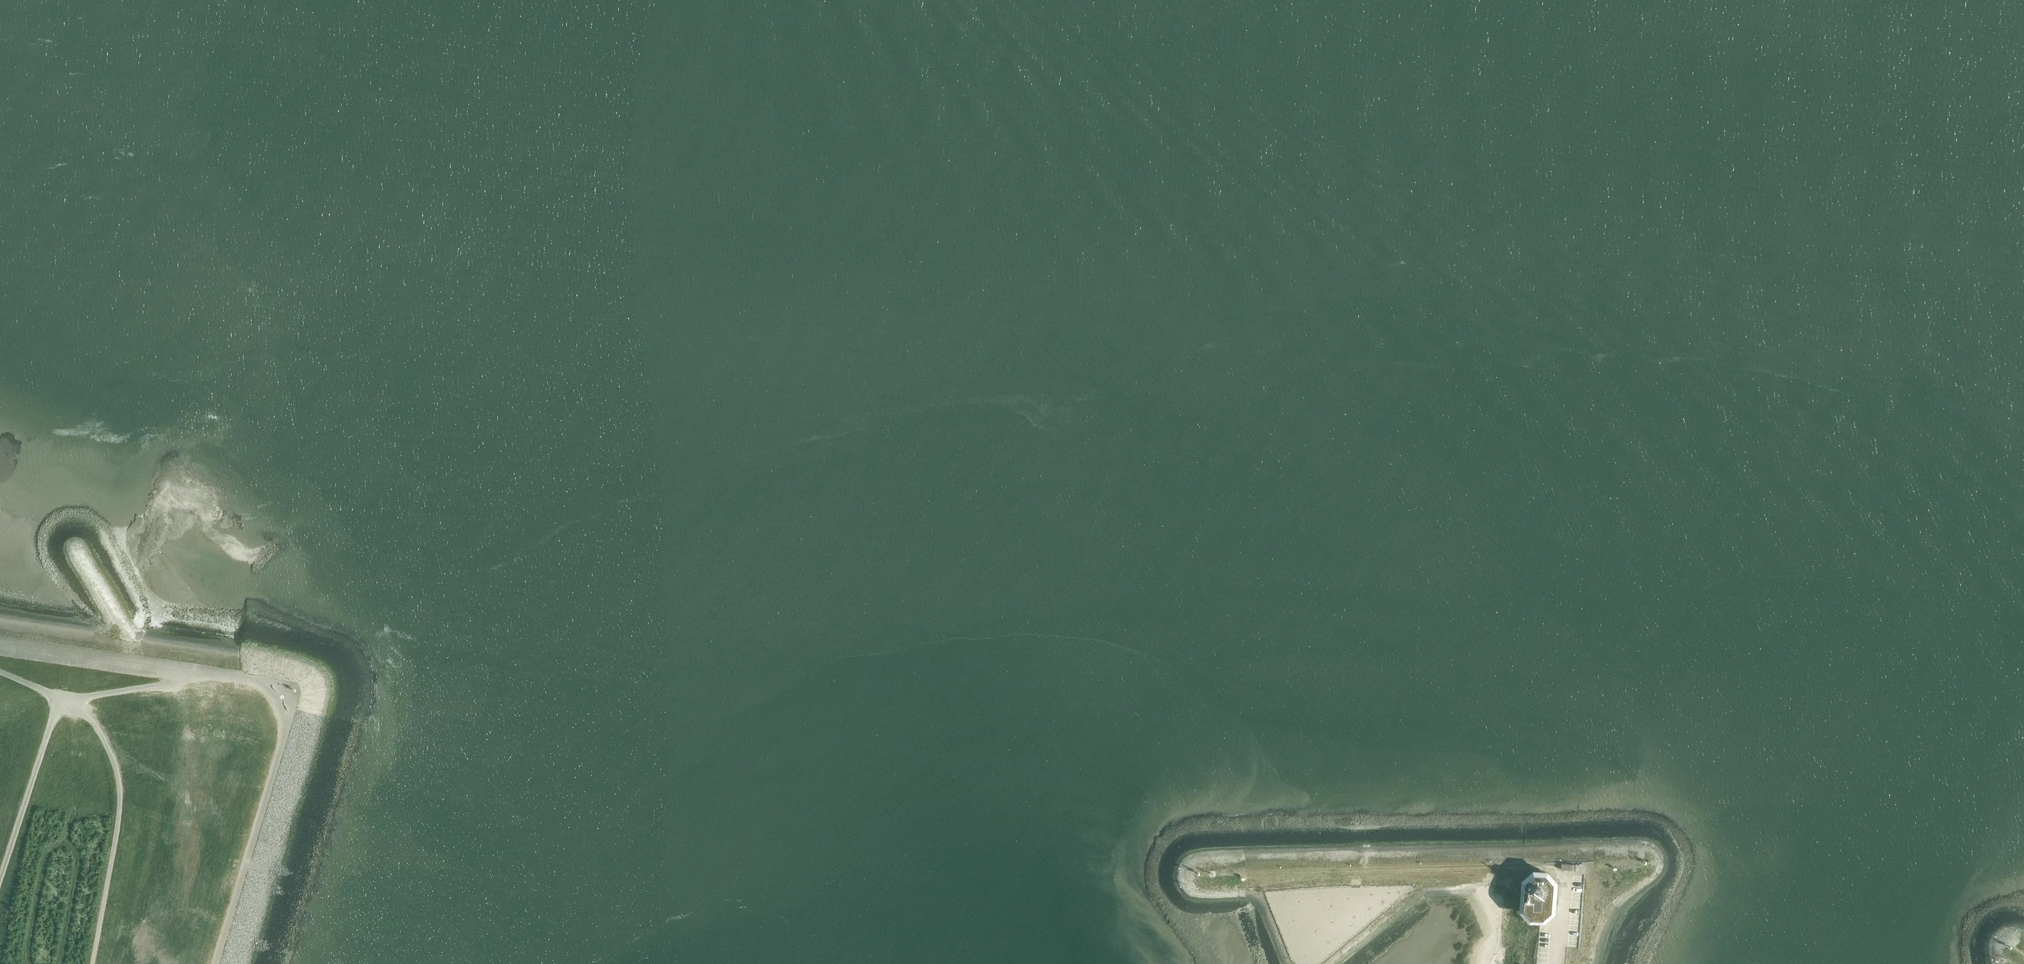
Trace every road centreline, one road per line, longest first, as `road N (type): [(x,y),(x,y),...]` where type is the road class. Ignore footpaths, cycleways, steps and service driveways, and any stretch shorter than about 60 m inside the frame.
road 1 (unclassified): [(0,644),(210,673)]
road 2 (unclassified): [(0,872),(55,702)]
road 3 (unclassified): [(55,702),(210,673)]

